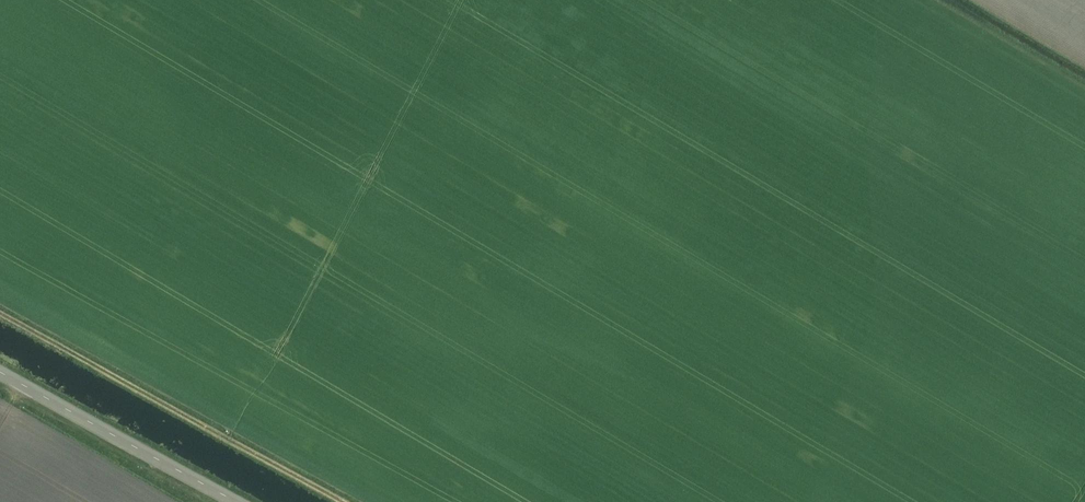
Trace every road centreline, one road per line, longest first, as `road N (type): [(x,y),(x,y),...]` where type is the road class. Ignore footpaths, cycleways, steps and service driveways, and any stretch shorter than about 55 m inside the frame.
road 1 (secondary): [(234,501),(0,372)]

